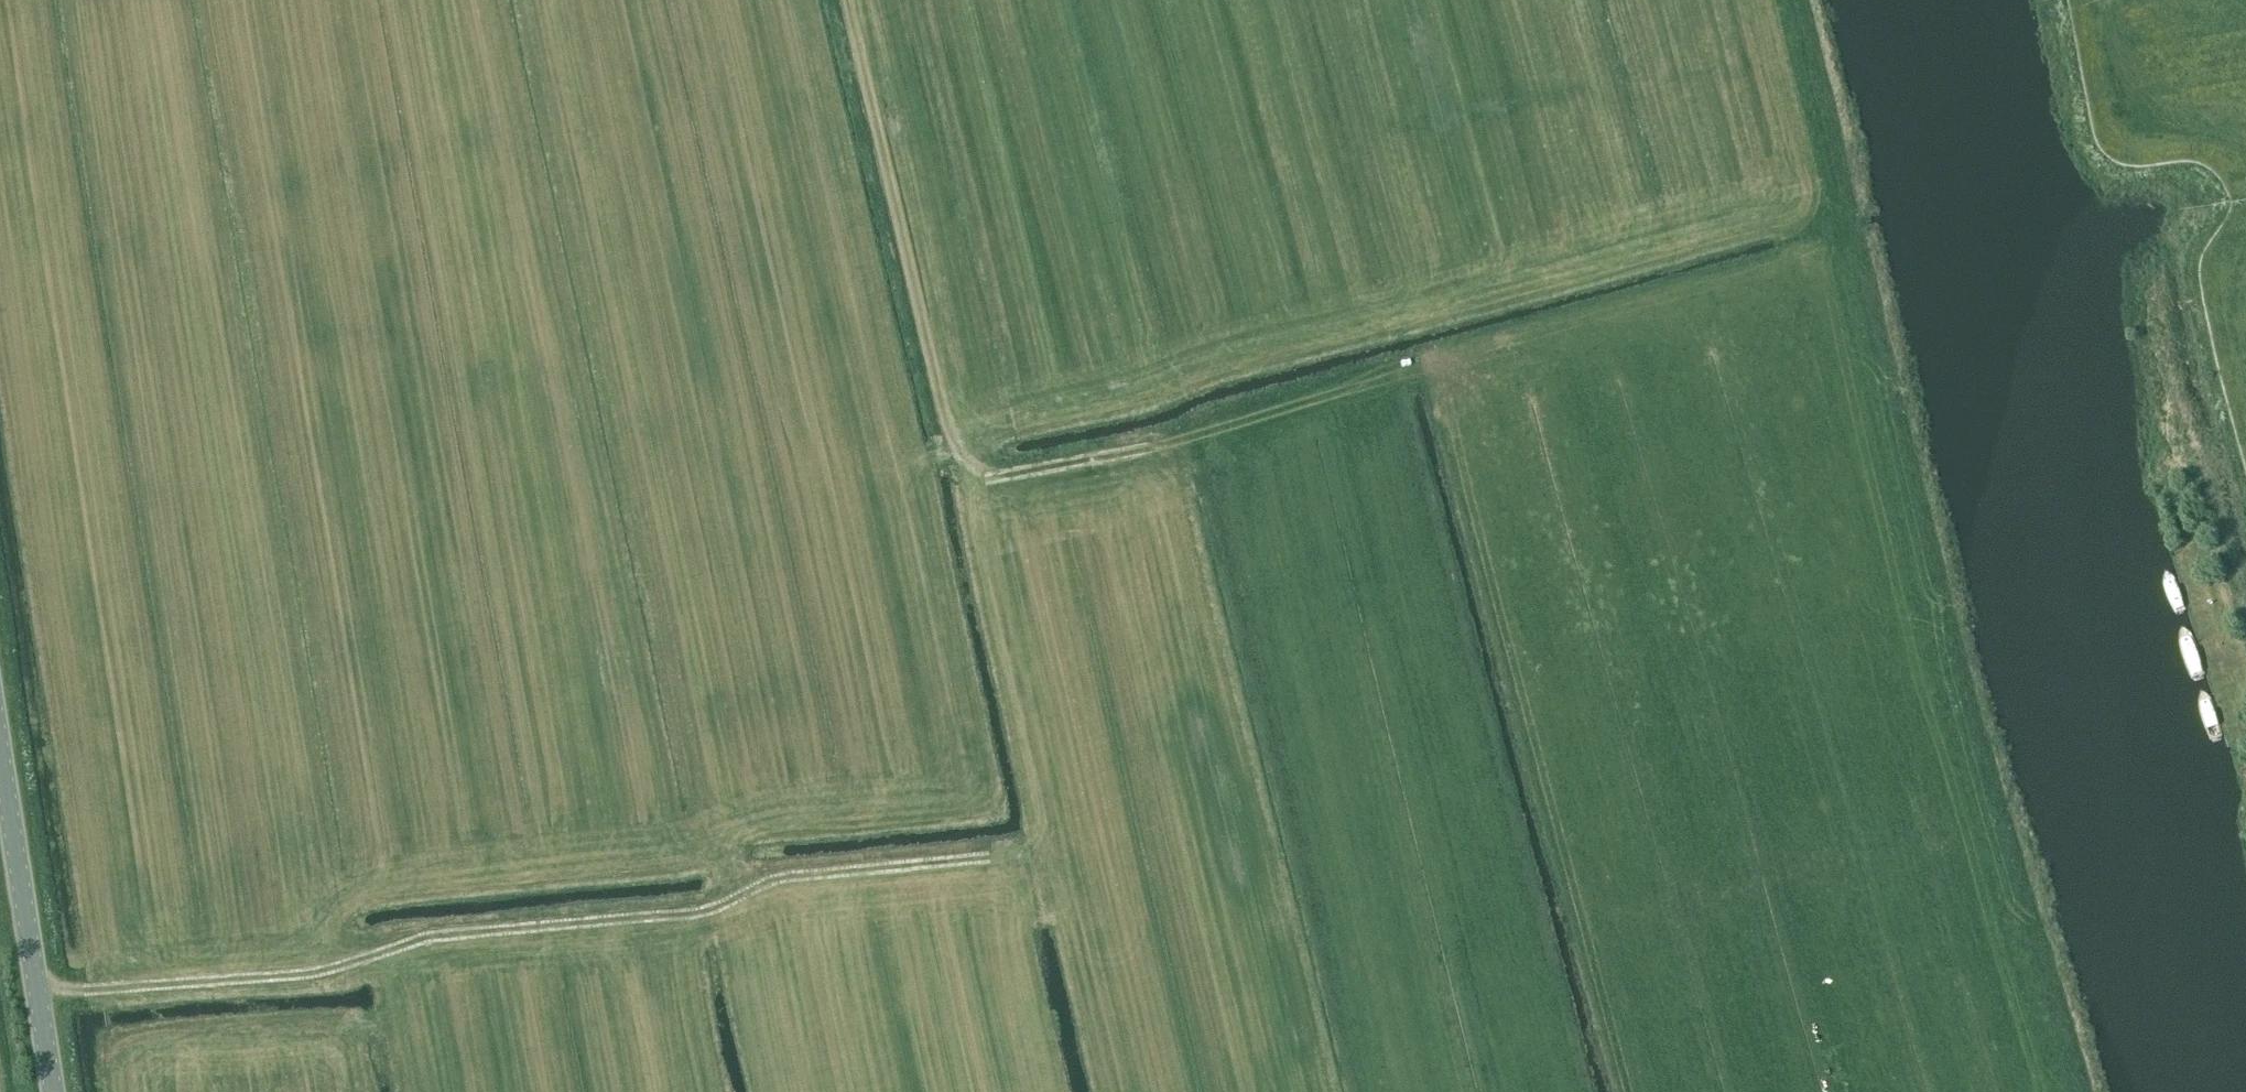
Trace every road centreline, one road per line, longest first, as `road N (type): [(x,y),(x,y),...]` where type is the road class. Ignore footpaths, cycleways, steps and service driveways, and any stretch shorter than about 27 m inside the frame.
road 1 (track): [(38,993),(291,976),(429,938),(704,909),(775,876),(1002,852)]
road 2 (tertiary): [(54,1091),(0,747)]

